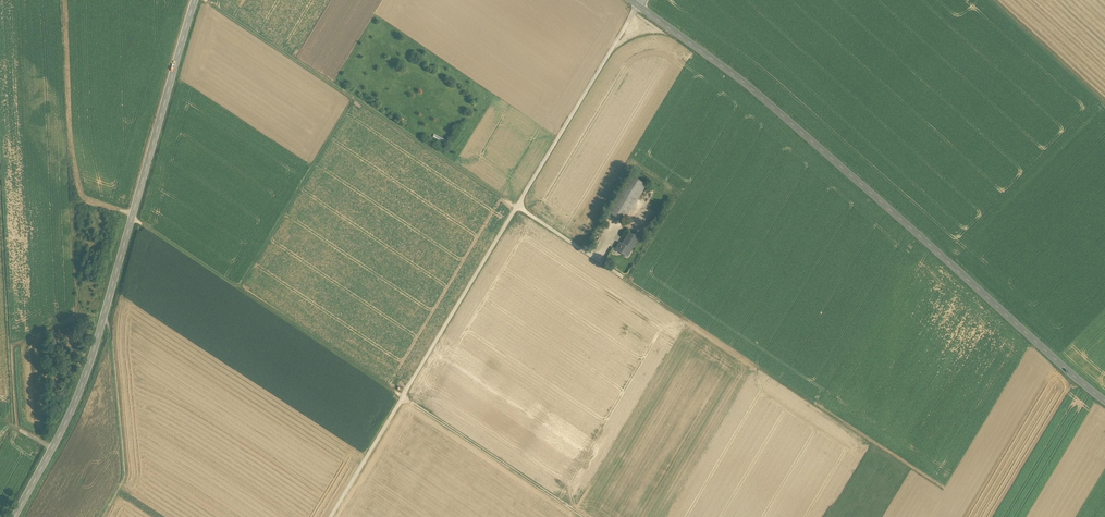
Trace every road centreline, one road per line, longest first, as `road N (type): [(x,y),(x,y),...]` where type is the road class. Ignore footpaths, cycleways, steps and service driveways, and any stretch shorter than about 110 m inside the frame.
road 1 (secondary): [(1104,402),(774,107),(630,0)]
road 2 (track): [(644,0),(330,516)]
road 3 (secondary): [(14,516),(88,370),(195,0)]
road 4 (track): [(584,516),(132,220)]
road 5 (track): [(206,0),(623,277)]
road 6 (track): [(946,489),(623,277)]
road 7 (track): [(355,99),(240,288)]
road 8 (track): [(103,320),(111,329),(124,475),(101,516)]
road 9 (track): [(80,198),(67,0)]
road 10 (track): [(993,0),(1104,102)]

